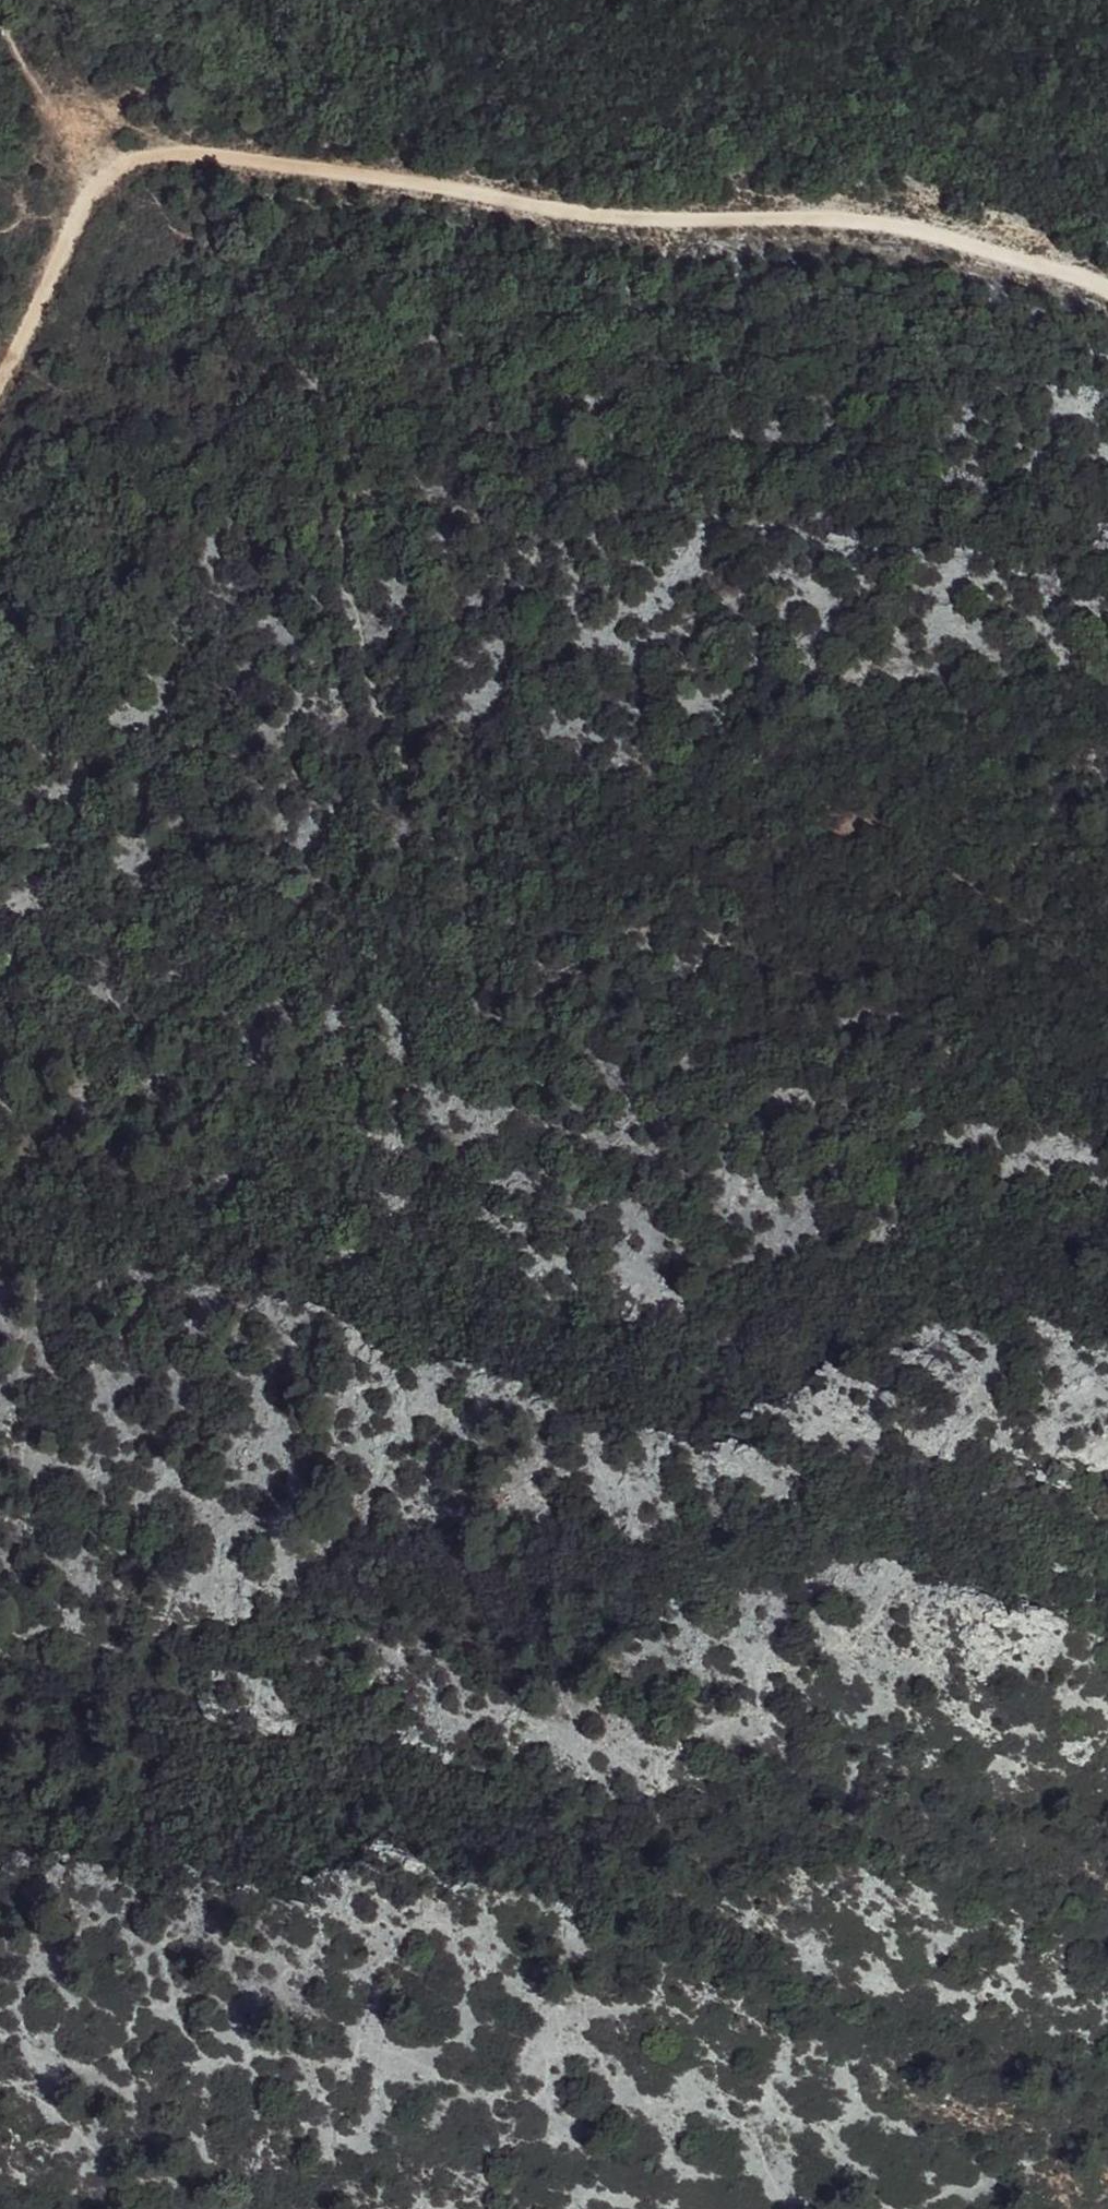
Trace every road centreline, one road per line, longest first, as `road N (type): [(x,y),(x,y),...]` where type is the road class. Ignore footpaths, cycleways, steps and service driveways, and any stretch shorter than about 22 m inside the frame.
road 1 (track): [(1107,279),(841,216),(699,232),(115,145),(0,333)]

